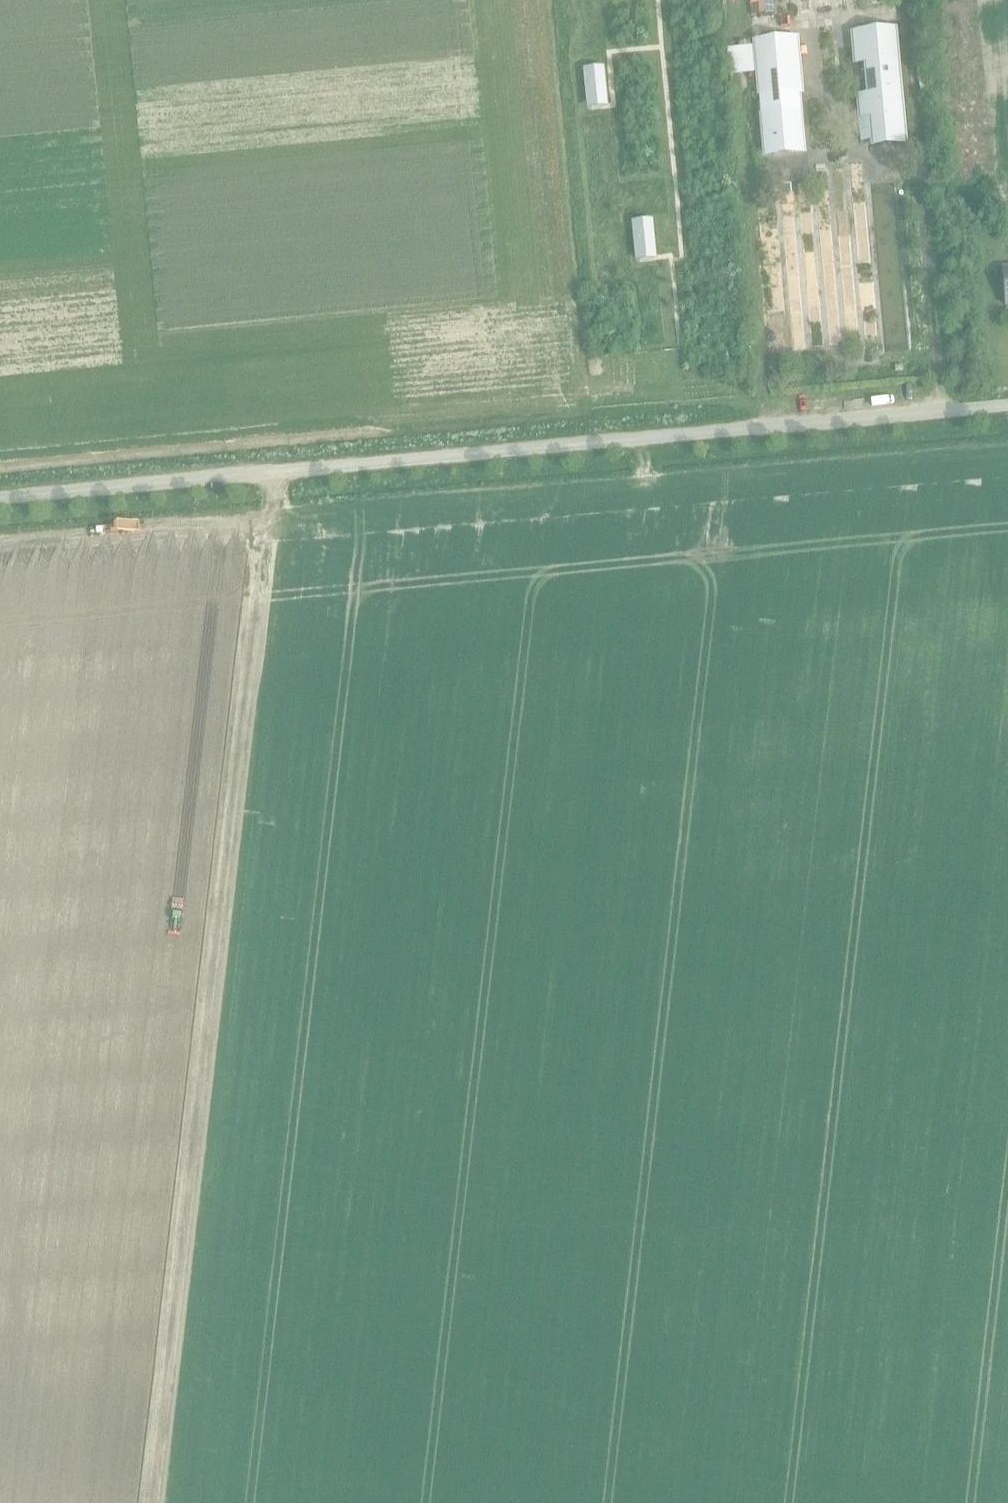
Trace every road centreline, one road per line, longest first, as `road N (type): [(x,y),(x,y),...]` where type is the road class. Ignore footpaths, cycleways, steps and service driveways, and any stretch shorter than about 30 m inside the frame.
road 1 (unclassified): [(0,497),(1007,404)]
road 2 (track): [(918,123),(945,410)]

